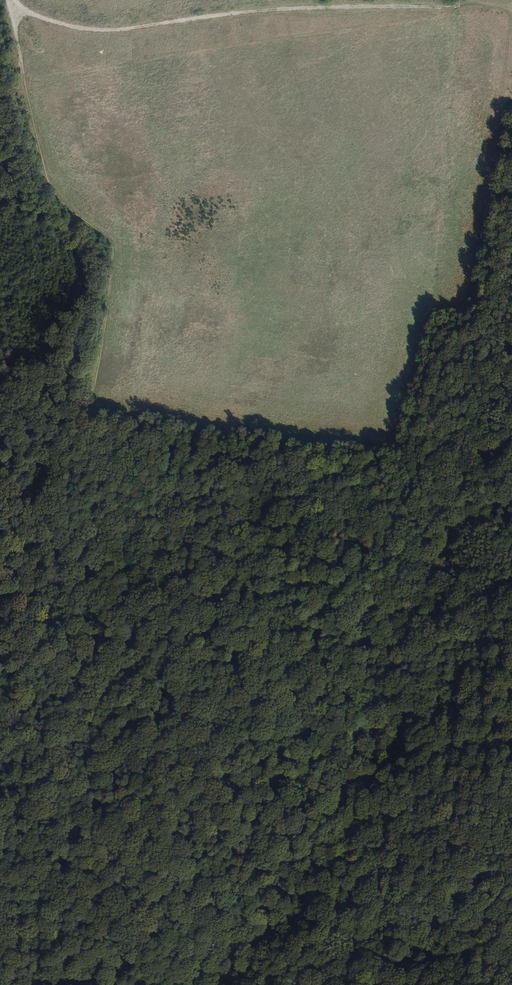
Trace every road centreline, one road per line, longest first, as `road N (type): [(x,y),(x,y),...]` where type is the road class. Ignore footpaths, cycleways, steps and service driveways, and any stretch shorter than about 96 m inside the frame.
road 1 (track): [(307,984),(346,767),(356,660),(403,630),(419,608),(448,518)]
road 2 (track): [(4,0),(30,159),(51,208),(103,259),(72,436)]
road 3 (track): [(15,0),(88,28),(253,12),(455,6)]
road 4 (track): [(0,823),(72,436)]
road 5 (track): [(448,518),(511,283)]

